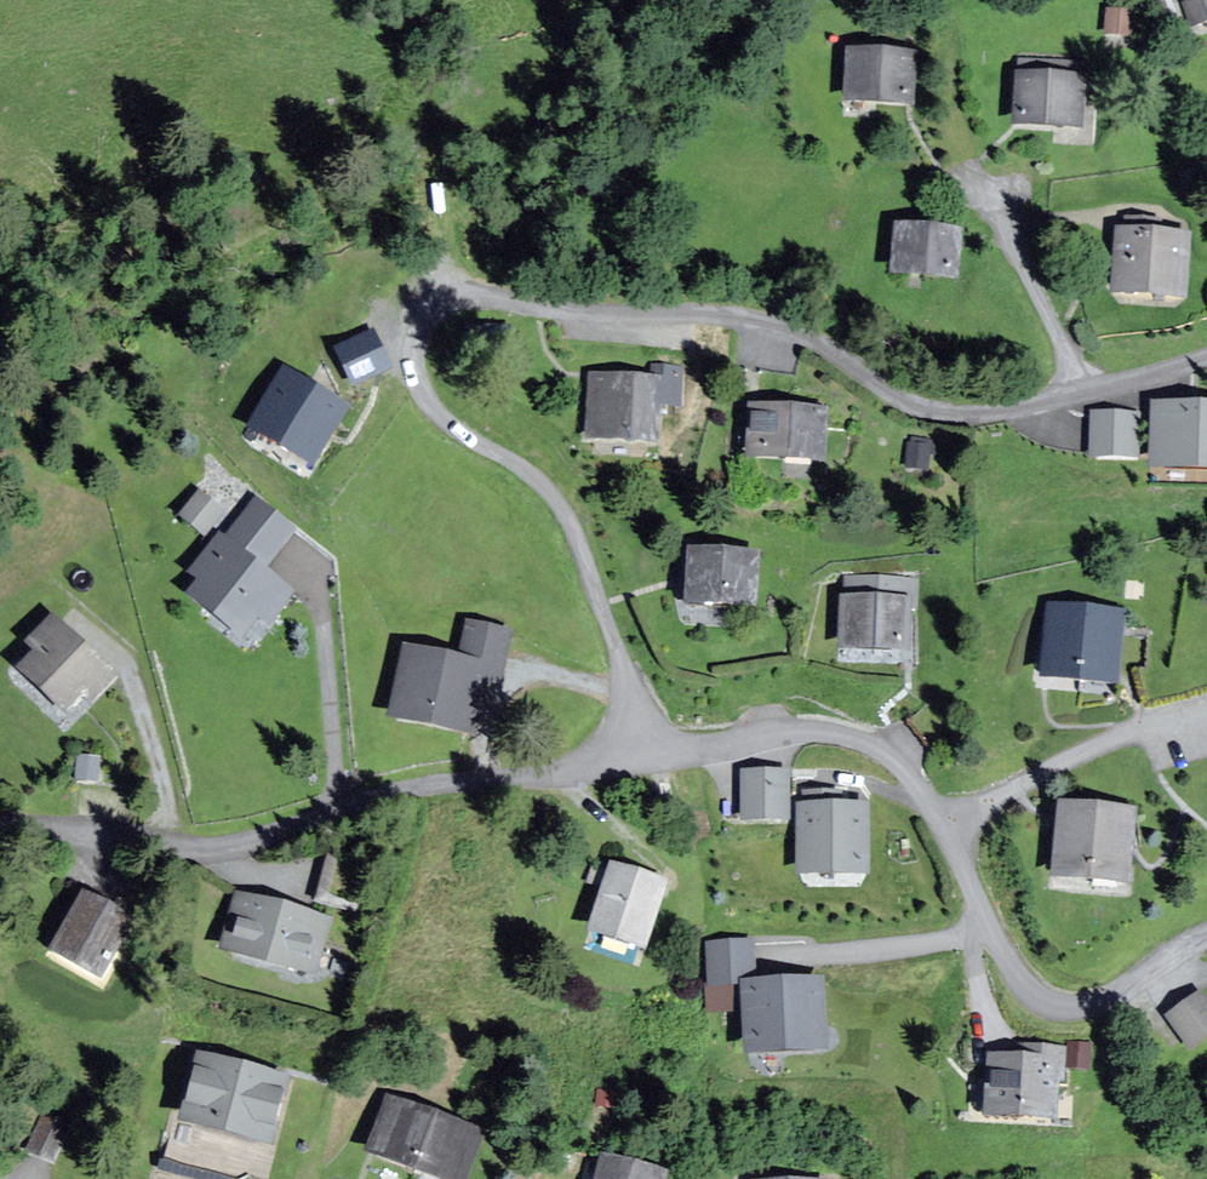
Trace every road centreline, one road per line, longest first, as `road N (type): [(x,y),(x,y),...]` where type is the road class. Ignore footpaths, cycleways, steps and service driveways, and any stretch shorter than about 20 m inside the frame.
road 1 (residential): [(639,761),(633,707),(570,522),(539,481),(442,417),(426,395),(419,339),(440,307),(473,298),(748,319),(813,339),(911,407),(949,416),(1011,413),(1206,357)]
road 2 (residential): [(639,761),(807,731),(864,742),(908,775),(946,827),(992,936),(1032,996),(1051,1005),(1095,1004),(1206,940)]
road 3 (residential): [(0,820),(200,849),(256,841),(405,793),(639,761)]
road 4 (track): [(1132,221),(1024,212),(999,219)]

